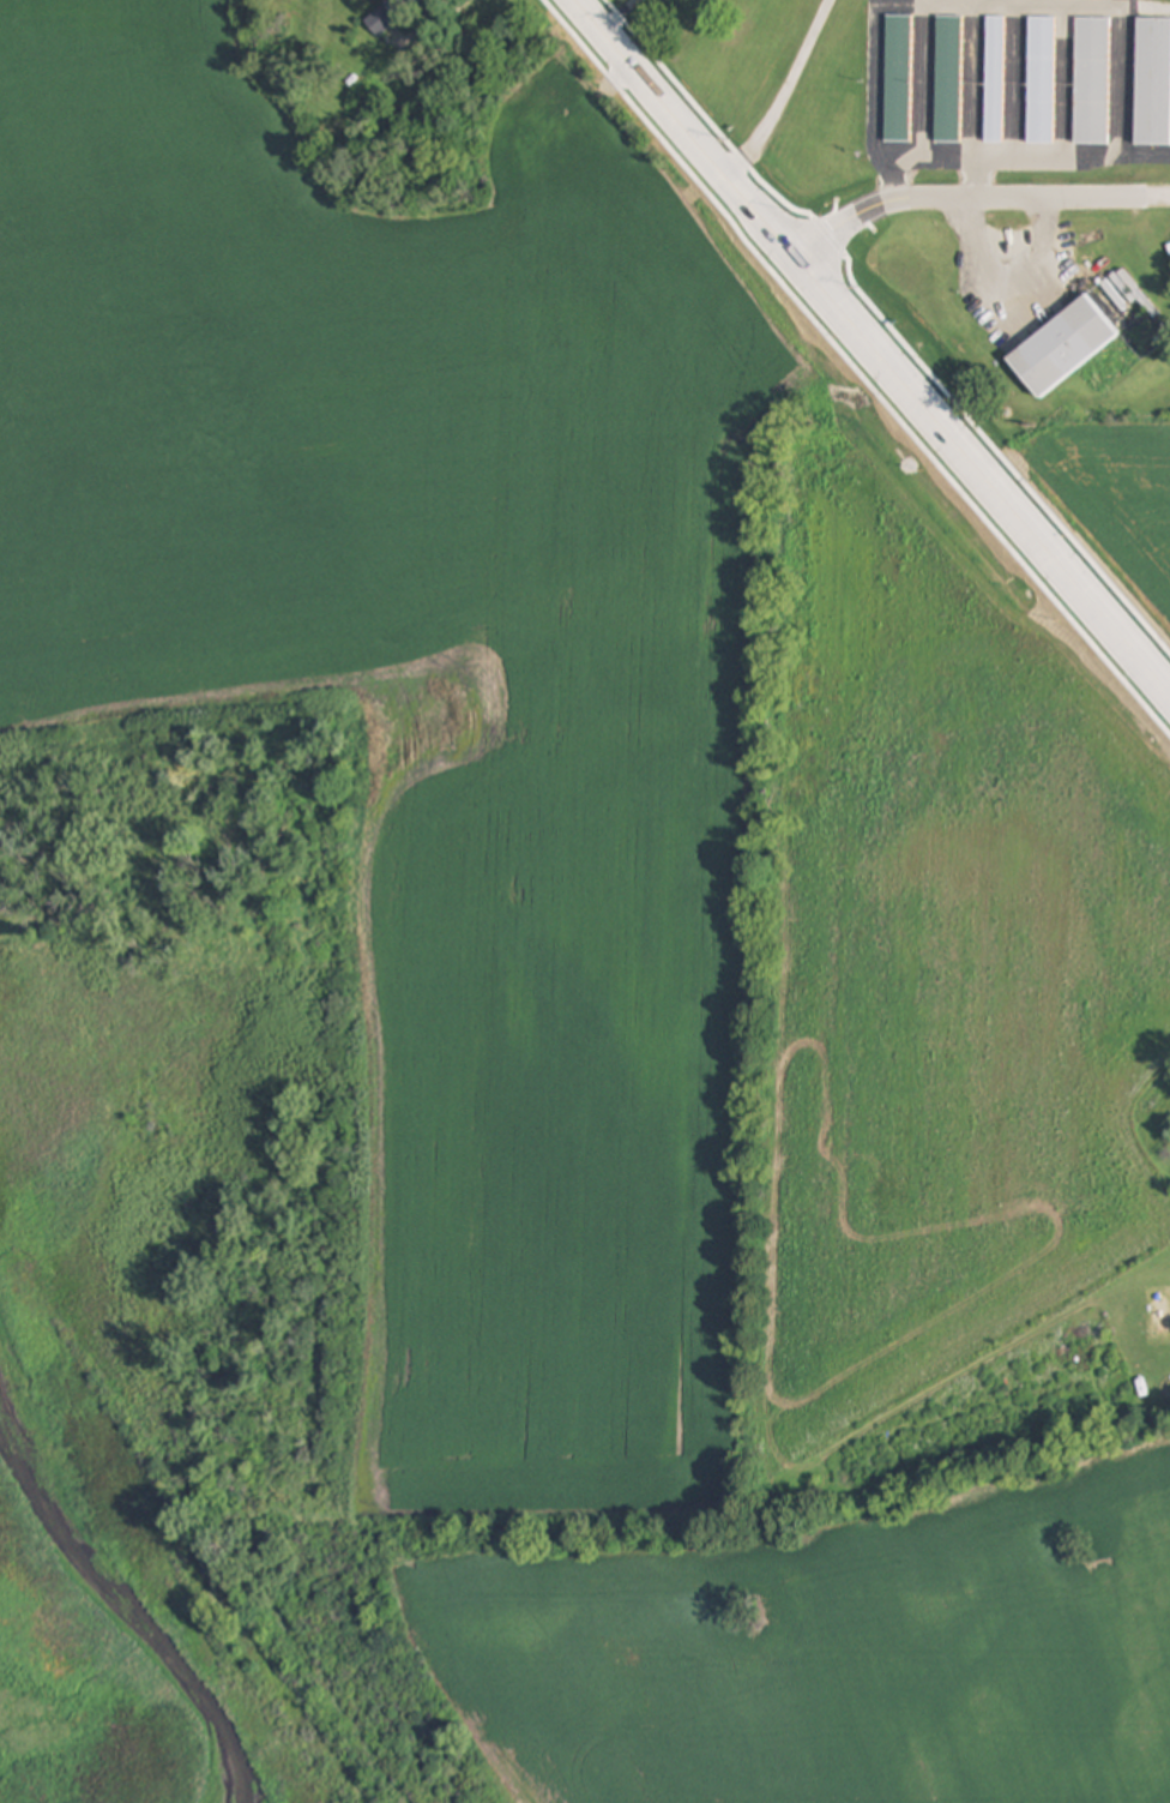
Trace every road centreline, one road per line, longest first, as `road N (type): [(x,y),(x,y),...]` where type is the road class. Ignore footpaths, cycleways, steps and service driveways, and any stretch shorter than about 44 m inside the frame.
road 1 (primary): [(1169,698),(569,0)]
road 2 (residential): [(802,271),(874,208),(1169,202)]

